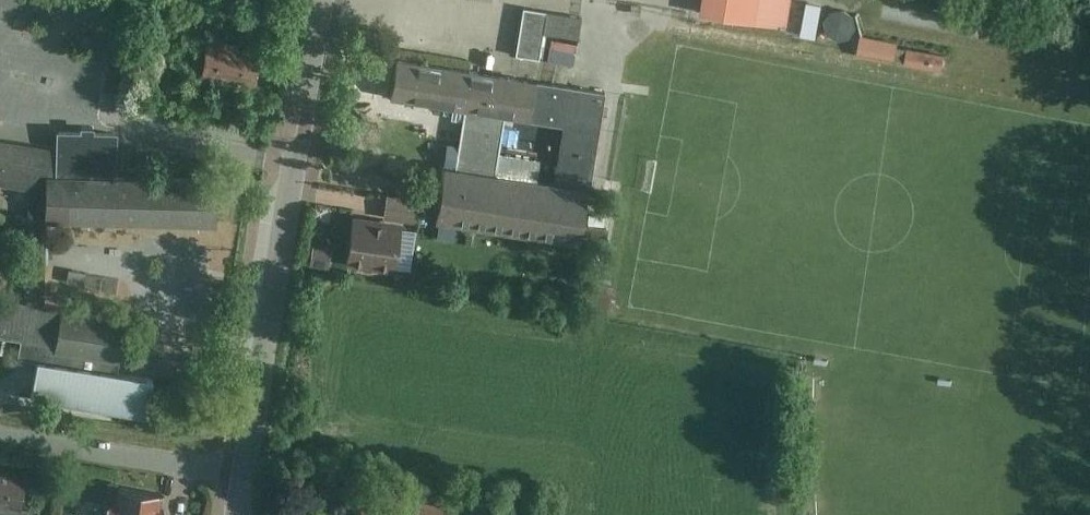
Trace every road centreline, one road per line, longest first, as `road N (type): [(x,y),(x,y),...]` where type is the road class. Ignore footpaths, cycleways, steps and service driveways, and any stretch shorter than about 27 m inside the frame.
road 1 (residential): [(243,476),(323,0)]
road 2 (residential): [(0,439),(243,476)]

